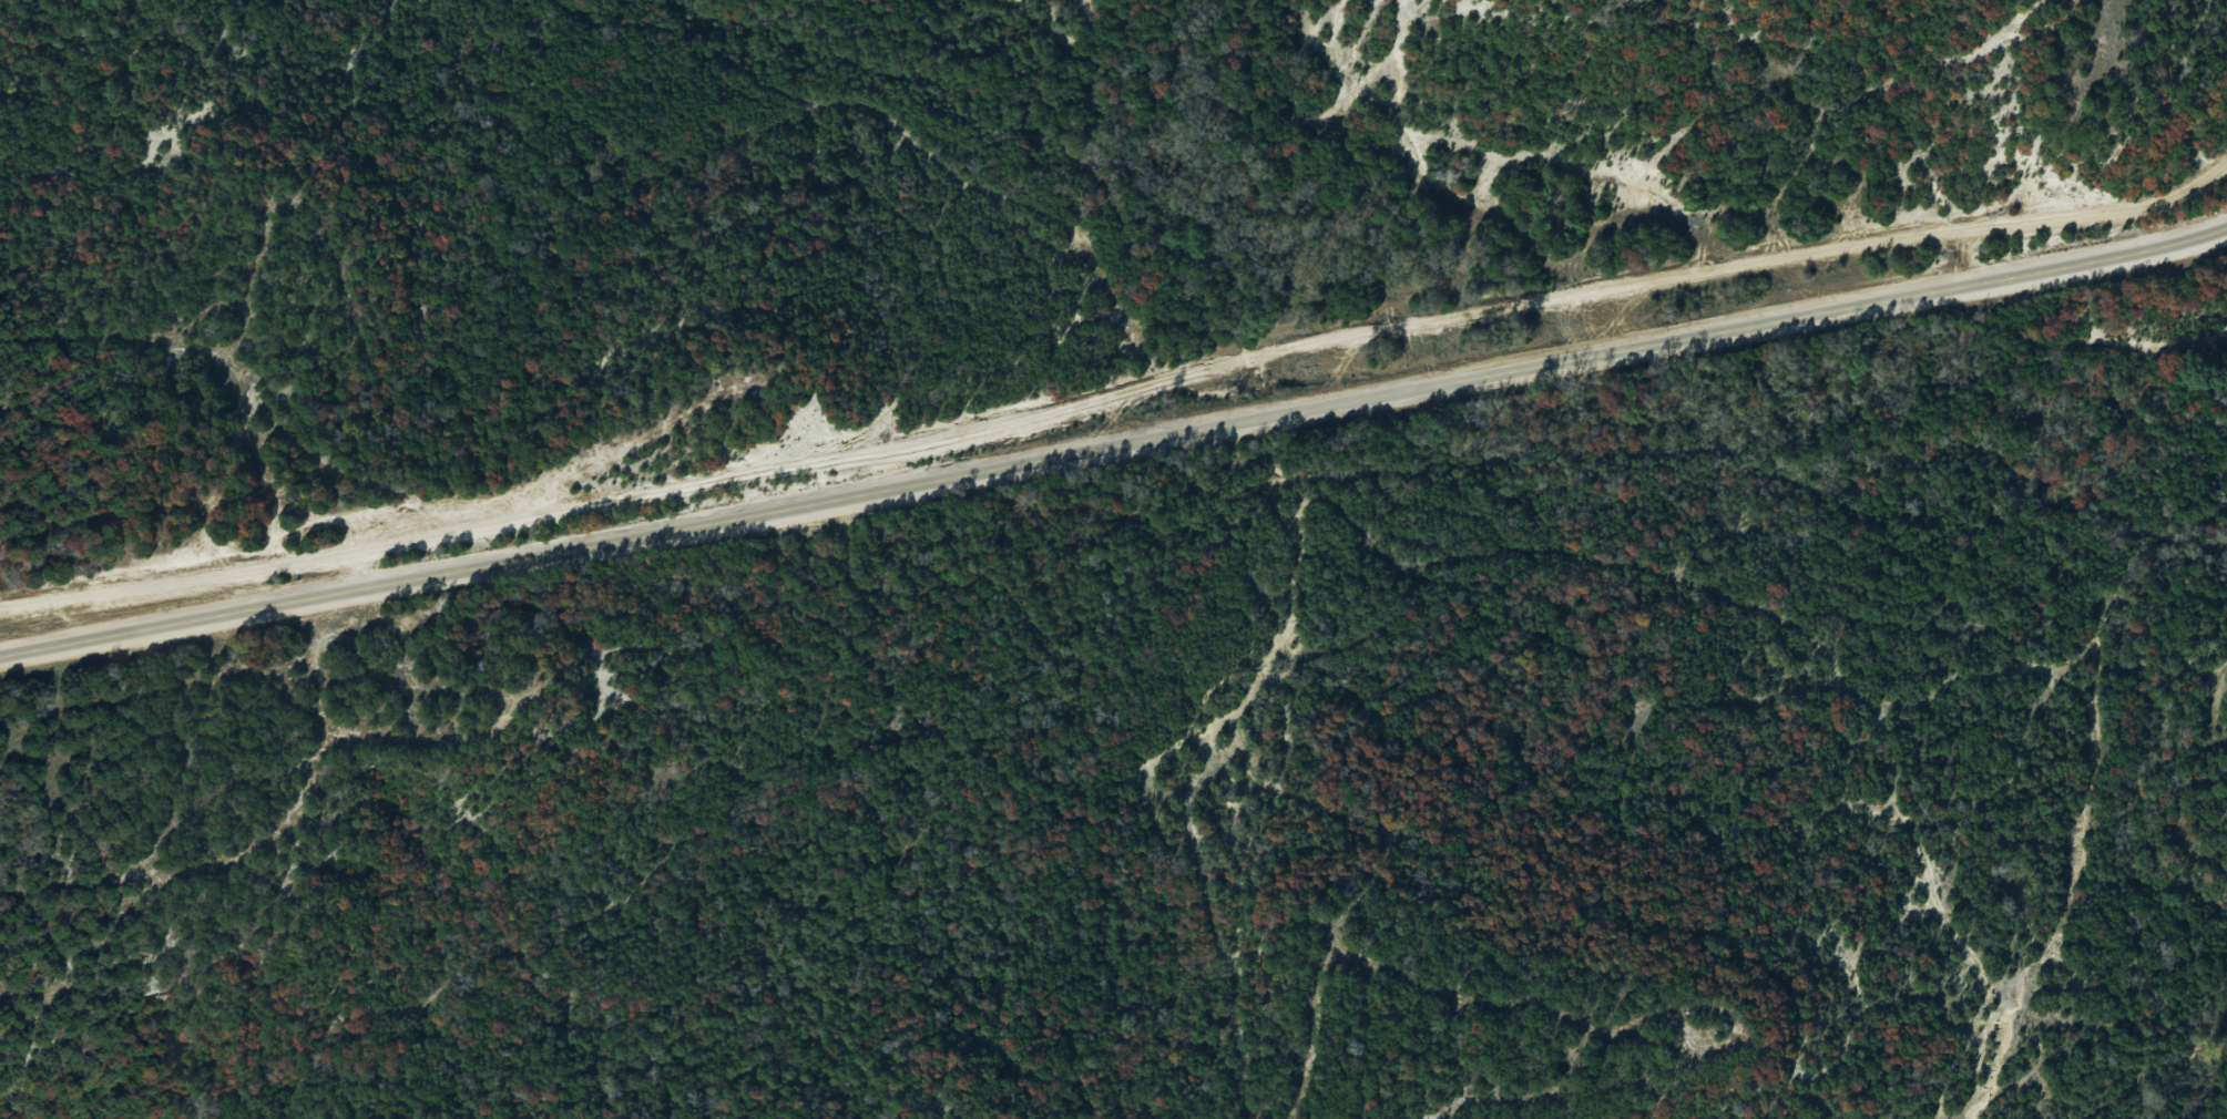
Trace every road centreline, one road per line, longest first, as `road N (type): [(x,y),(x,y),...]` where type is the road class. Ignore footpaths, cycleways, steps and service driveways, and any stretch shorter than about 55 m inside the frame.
road 1 (tertiary): [(0,653),(2147,247),(2226,223)]

